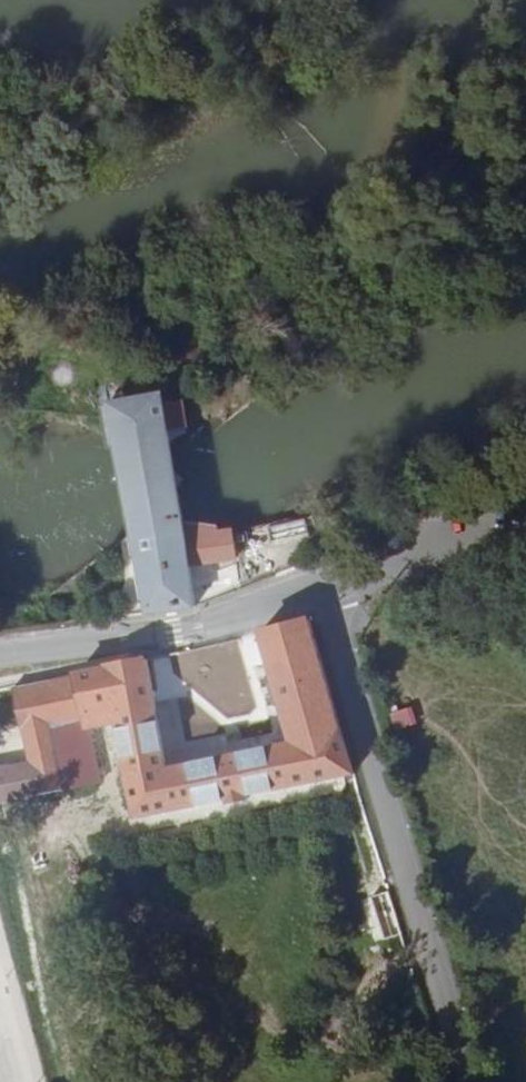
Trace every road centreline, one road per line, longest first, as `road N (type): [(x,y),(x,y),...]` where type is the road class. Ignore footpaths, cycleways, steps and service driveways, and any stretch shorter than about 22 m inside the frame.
road 1 (residential): [(462,1081),(320,590)]
road 2 (residential): [(0,649),(320,590)]
road 3 (unclassified): [(320,590),(525,552)]

